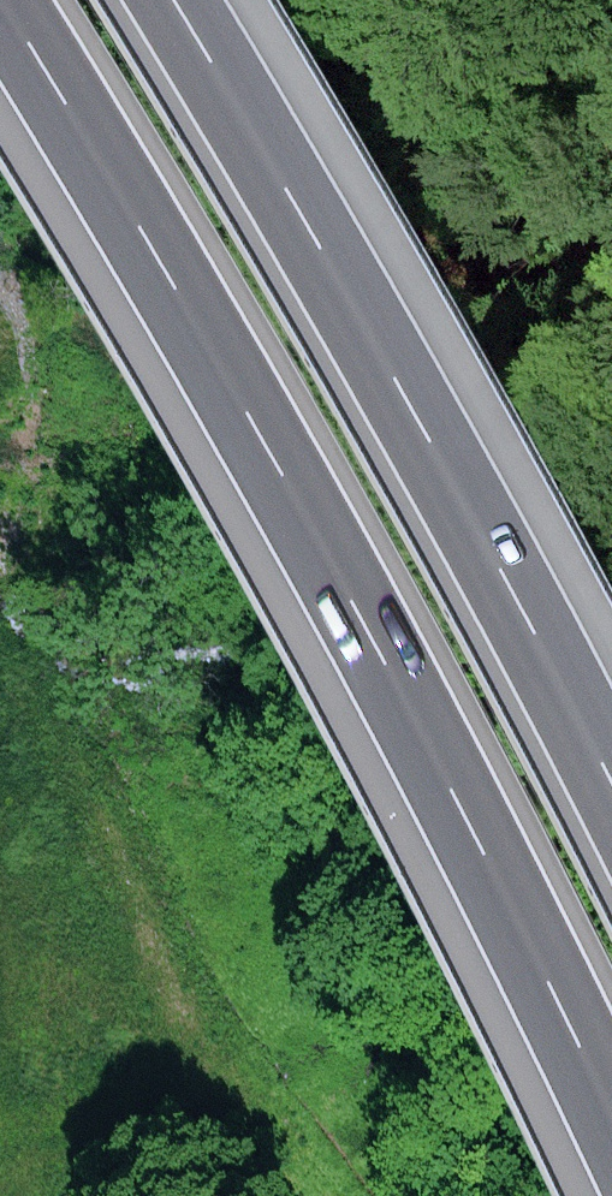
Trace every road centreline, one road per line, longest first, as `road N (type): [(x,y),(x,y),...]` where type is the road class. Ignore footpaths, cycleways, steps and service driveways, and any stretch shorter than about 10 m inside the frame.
road 1 (motorway): [(0,5),(305,518),(611,1122)]
road 2 (motorway): [(611,775),(415,406),(178,0)]

